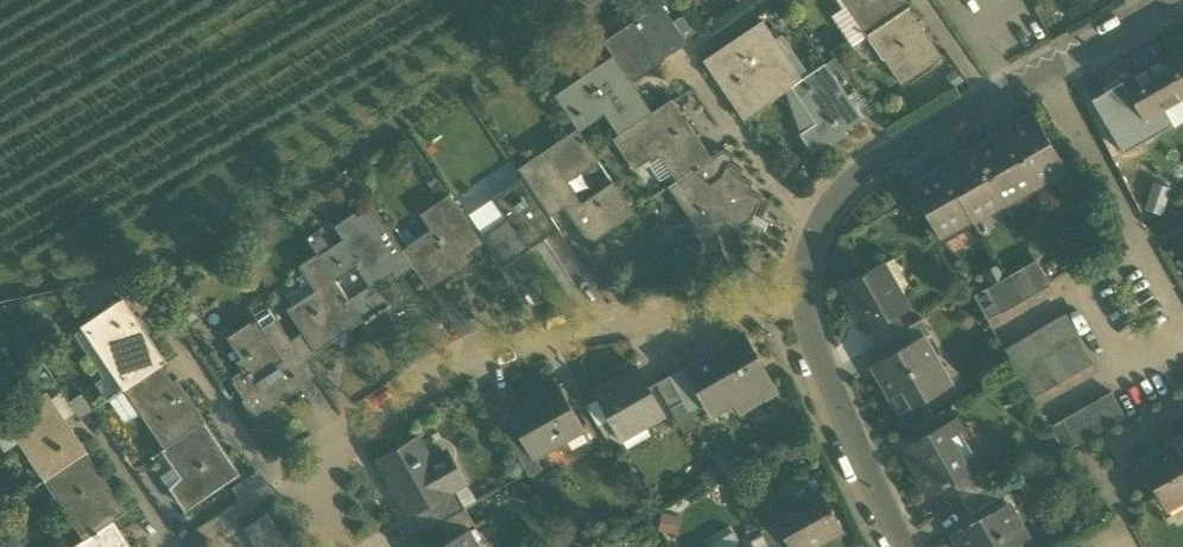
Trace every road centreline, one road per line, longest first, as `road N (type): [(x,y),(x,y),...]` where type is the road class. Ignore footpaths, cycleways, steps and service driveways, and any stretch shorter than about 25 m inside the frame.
road 1 (residential): [(336,546),(301,493),(330,438),(496,343),(802,288)]
road 2 (residential): [(1170,0),(873,164),(838,194),(816,233),(802,288)]
road 3 (residential): [(802,288),(813,343),(907,546)]

